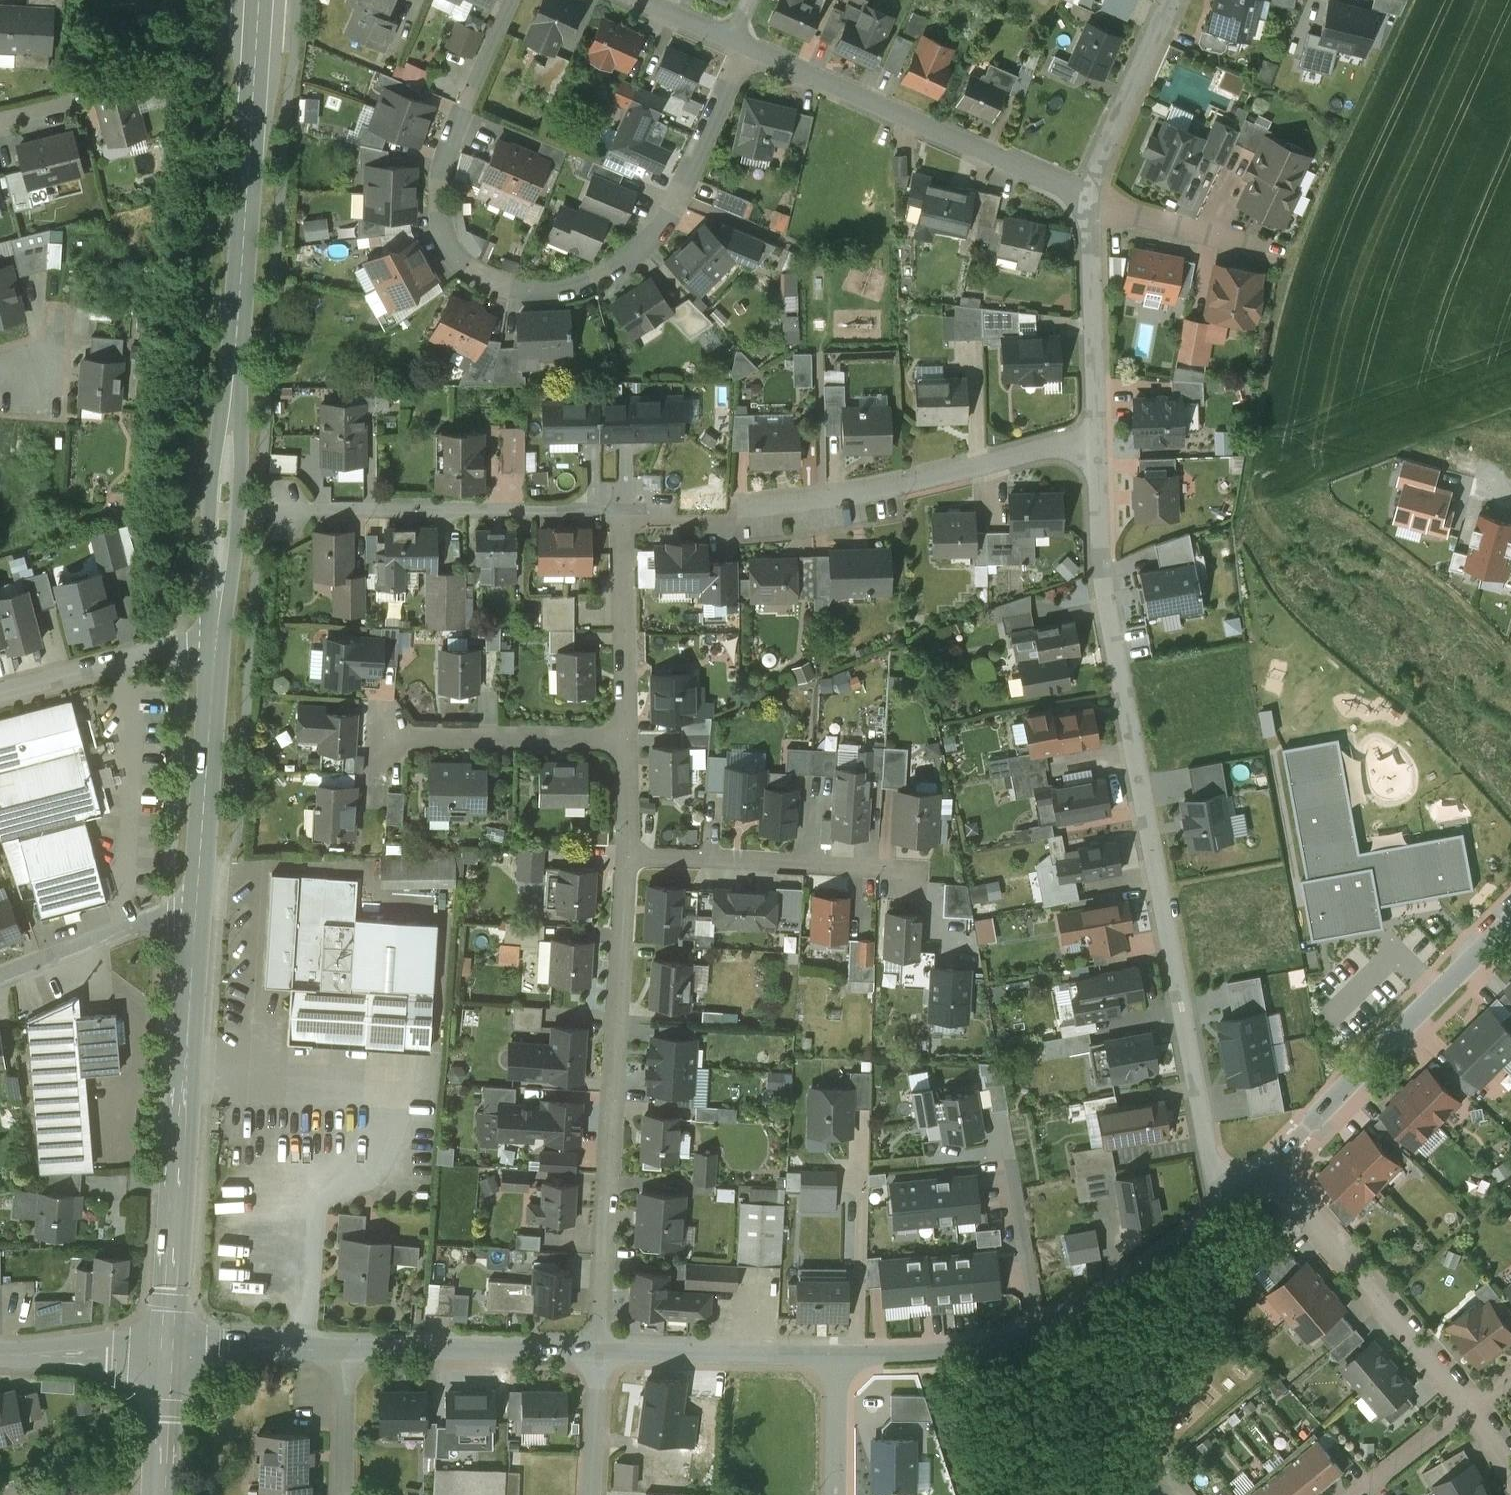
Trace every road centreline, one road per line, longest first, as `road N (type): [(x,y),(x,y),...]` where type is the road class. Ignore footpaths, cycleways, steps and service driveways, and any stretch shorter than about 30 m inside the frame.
road 1 (residential): [(1229,1204),(1210,1149),(1096,563),(1098,430)]
road 2 (residential): [(748,46),(682,199),(647,251),(596,282),(519,286),(469,260),(452,237),(446,206),(454,145),(516,0)]
road 3 (secondary): [(258,0),(216,644)]
road 4 (residential): [(601,1355),(628,858)]
road 5 (secondary): [(197,901),(168,1350)]
road 6 (residential): [(1229,1204),(1133,1281),(1038,1327),(983,1343),(839,1360)]
road 7 (residential): [(748,46),(1091,196)]
road 8 (residential): [(1098,430),(823,500),(739,510)]
road 9 (residential): [(623,510),(269,512)]
road 10 (residential): [(1510,916),(1268,1167)]
road 11 (residential): [(1268,1167),(1470,1404)]
road 12 (residential): [(628,858),(904,871)]
road 13 (secondary): [(216,644),(197,901)]
road 14 (residential): [(601,1355),(346,1349)]
road 15 (residential): [(628,740),(381,735)]
road 16 (residential): [(839,1360),(601,1355)]
road 17 (residential): [(1098,430),(1091,196)]
road 18 (residential): [(628,740),(623,510)]
road 19 (residential): [(216,644),(145,654),(0,692)]
road 20 (residential): [(1091,196),(1173,0)]
road 21 (residential): [(197,901),(0,980)]
road 22 (residential): [(1091,196),(1273,253)]
road 23 (residential): [(346,1349),(168,1350)]
road 24 (residential): [(168,1350),(0,1355)]
road 25 (residential): [(346,1349),(343,1494)]
road 26 (residential): [(1470,1404),(1357,1494)]
road 27 (secondary): [(168,1350),(160,1494)]
road 28 (residential): [(594,1494),(601,1355)]
road 29 (residential): [(841,1494),(839,1360)]

